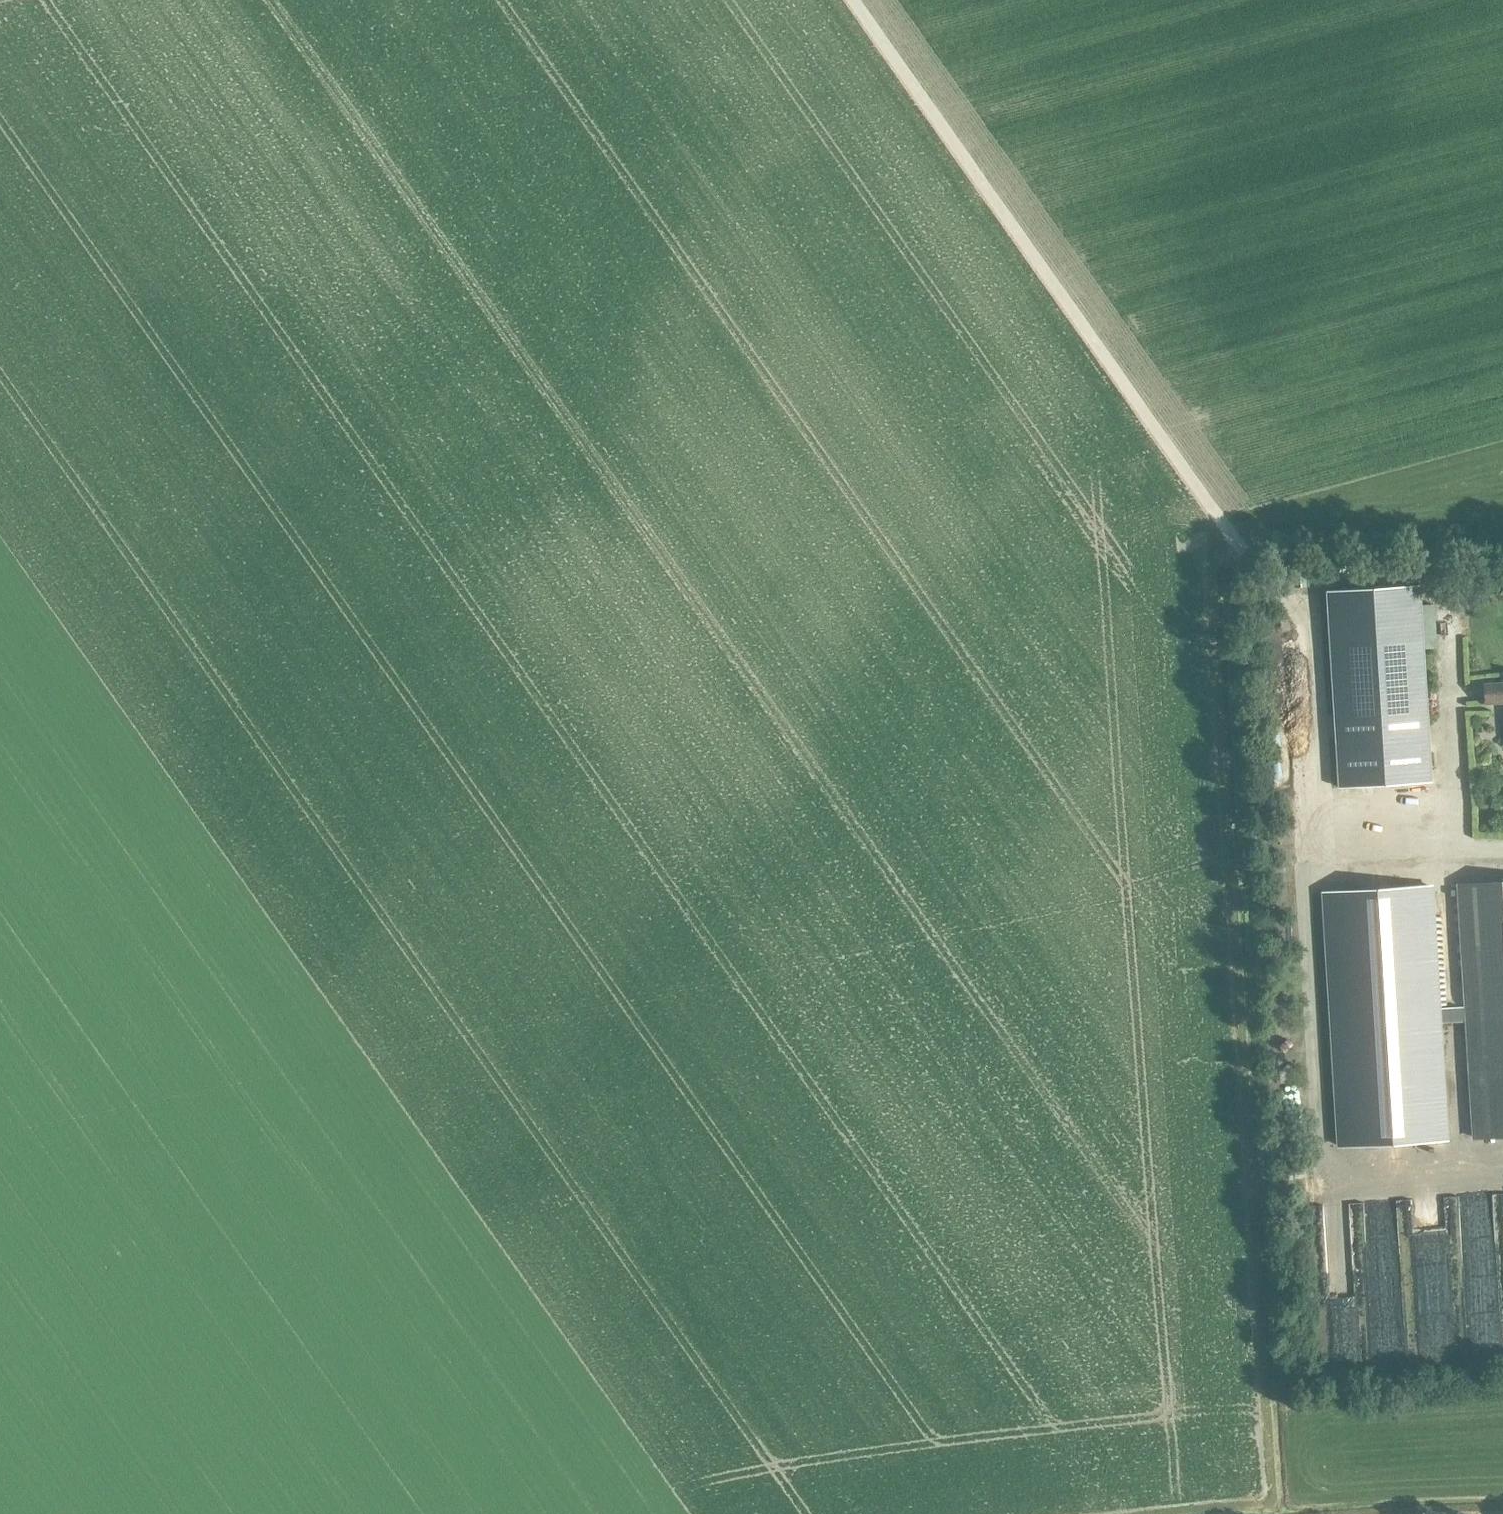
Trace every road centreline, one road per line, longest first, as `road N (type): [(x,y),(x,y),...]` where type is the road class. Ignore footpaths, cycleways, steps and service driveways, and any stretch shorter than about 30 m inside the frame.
road 1 (track): [(857,0),(1300,606),(1318,651),(1321,848)]

